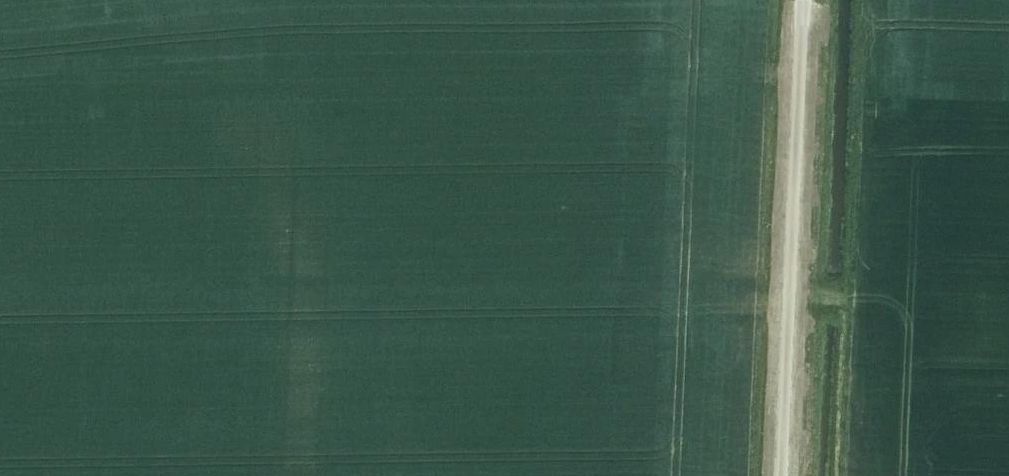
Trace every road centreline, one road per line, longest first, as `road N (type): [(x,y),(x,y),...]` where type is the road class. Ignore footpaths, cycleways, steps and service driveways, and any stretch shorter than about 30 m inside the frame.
road 1 (unclassified): [(781,475),(802,0)]

